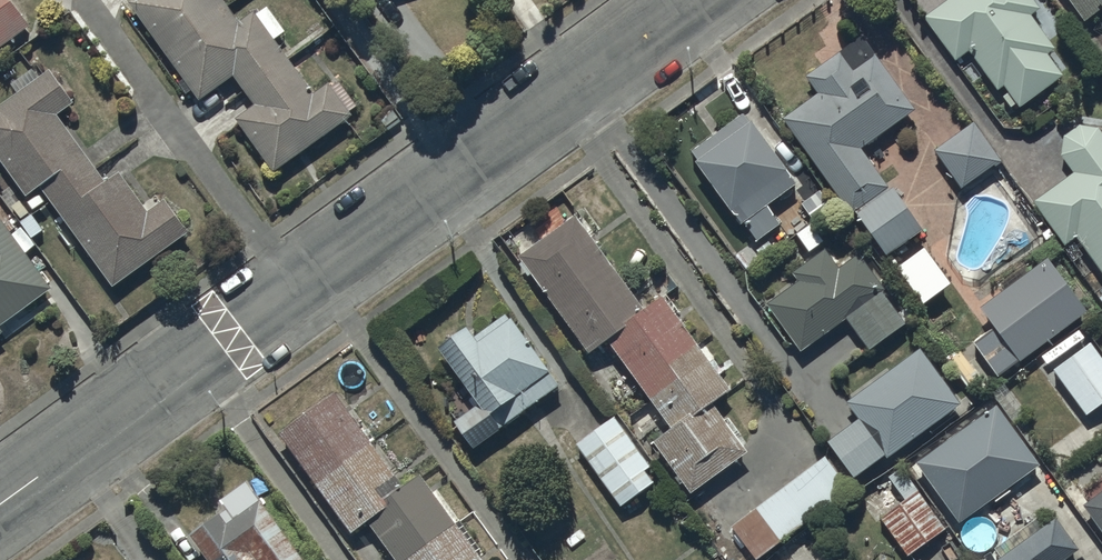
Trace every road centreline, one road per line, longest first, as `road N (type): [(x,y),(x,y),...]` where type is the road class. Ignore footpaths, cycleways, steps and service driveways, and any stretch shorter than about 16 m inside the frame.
road 1 (residential): [(696,0),(0,505)]

